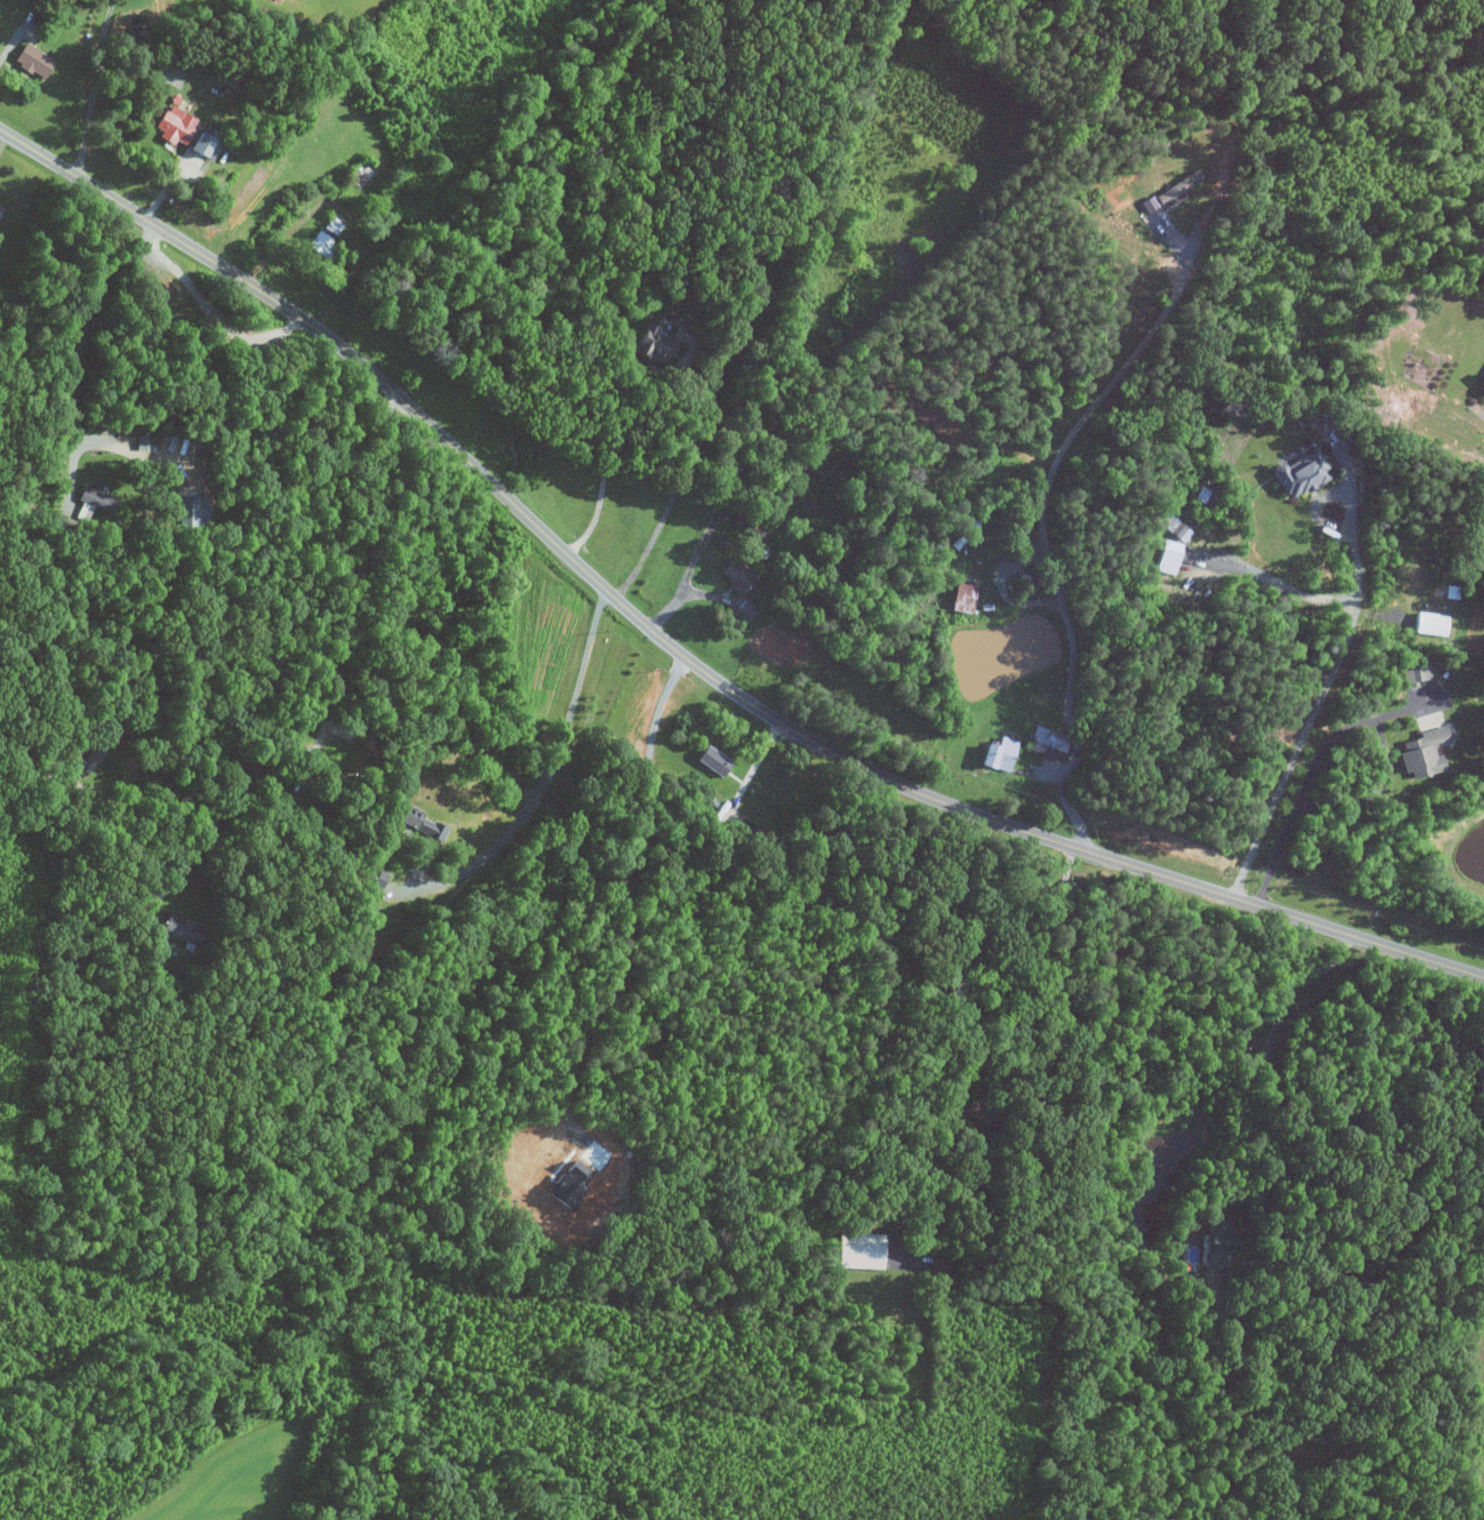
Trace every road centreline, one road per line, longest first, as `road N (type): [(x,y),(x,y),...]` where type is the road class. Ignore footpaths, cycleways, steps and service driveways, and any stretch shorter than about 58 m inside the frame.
road 1 (tertiary): [(1483,979),(989,820),(793,732),(636,618),(364,368),(0,130)]

